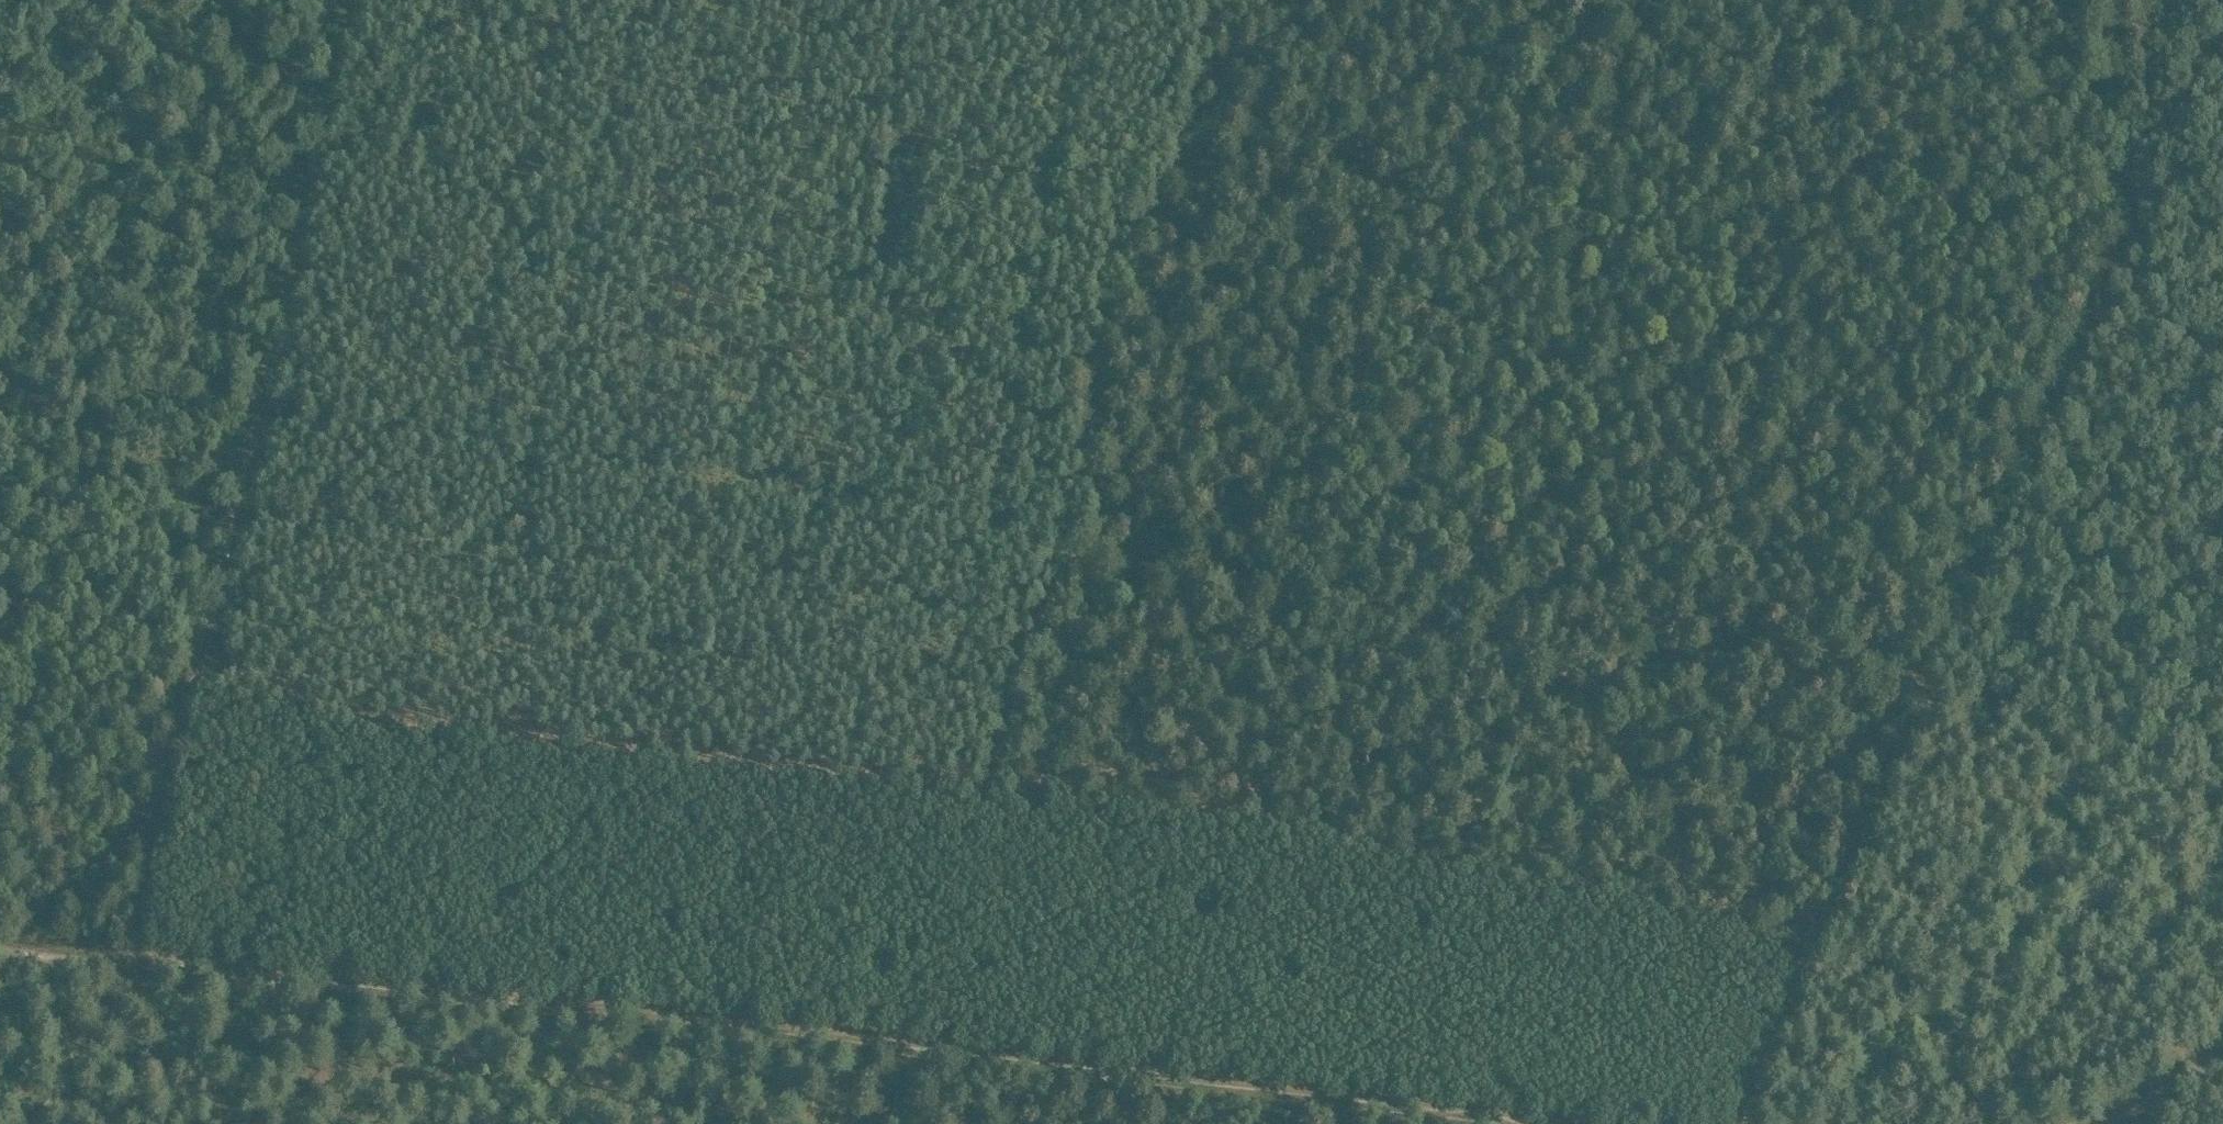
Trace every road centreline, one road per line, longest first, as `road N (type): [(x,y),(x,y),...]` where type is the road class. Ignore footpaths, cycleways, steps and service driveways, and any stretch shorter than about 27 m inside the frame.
road 1 (track): [(359,0),(271,410),(1342,596),(1464,656),(1742,665),(1845,653),(1938,687)]
road 2 (track): [(1577,1123),(0,952)]
road 3 (track): [(1938,687),(2159,174)]
road 4 (track): [(1750,1123),(1802,1020),(1938,687)]
road 5 (track): [(2159,174),(2222,39)]

